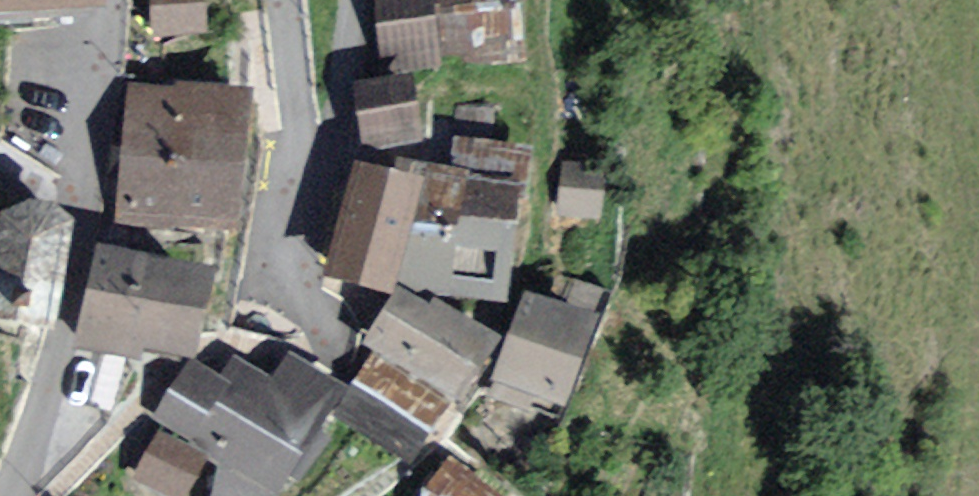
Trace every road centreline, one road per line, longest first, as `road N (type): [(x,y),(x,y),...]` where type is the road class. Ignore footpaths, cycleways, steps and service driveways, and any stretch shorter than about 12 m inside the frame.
road 1 (unclassified): [(108,0),(94,207),(14,495)]
road 2 (track): [(357,0),(310,191),(292,201)]
road 3 (unclassified): [(291,0),(292,201)]

